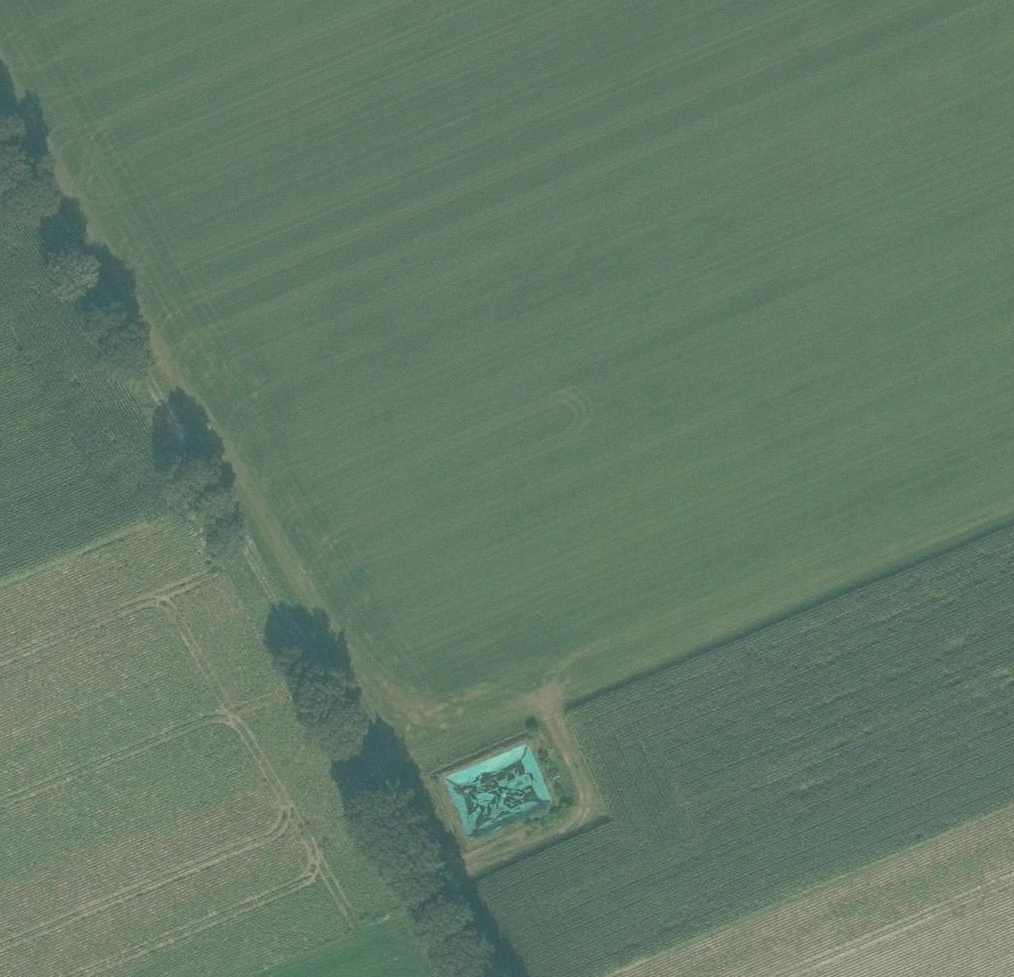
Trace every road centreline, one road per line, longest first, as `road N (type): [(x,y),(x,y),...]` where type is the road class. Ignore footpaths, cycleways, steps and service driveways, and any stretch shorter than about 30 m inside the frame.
road 1 (track): [(0,121),(490,976)]

